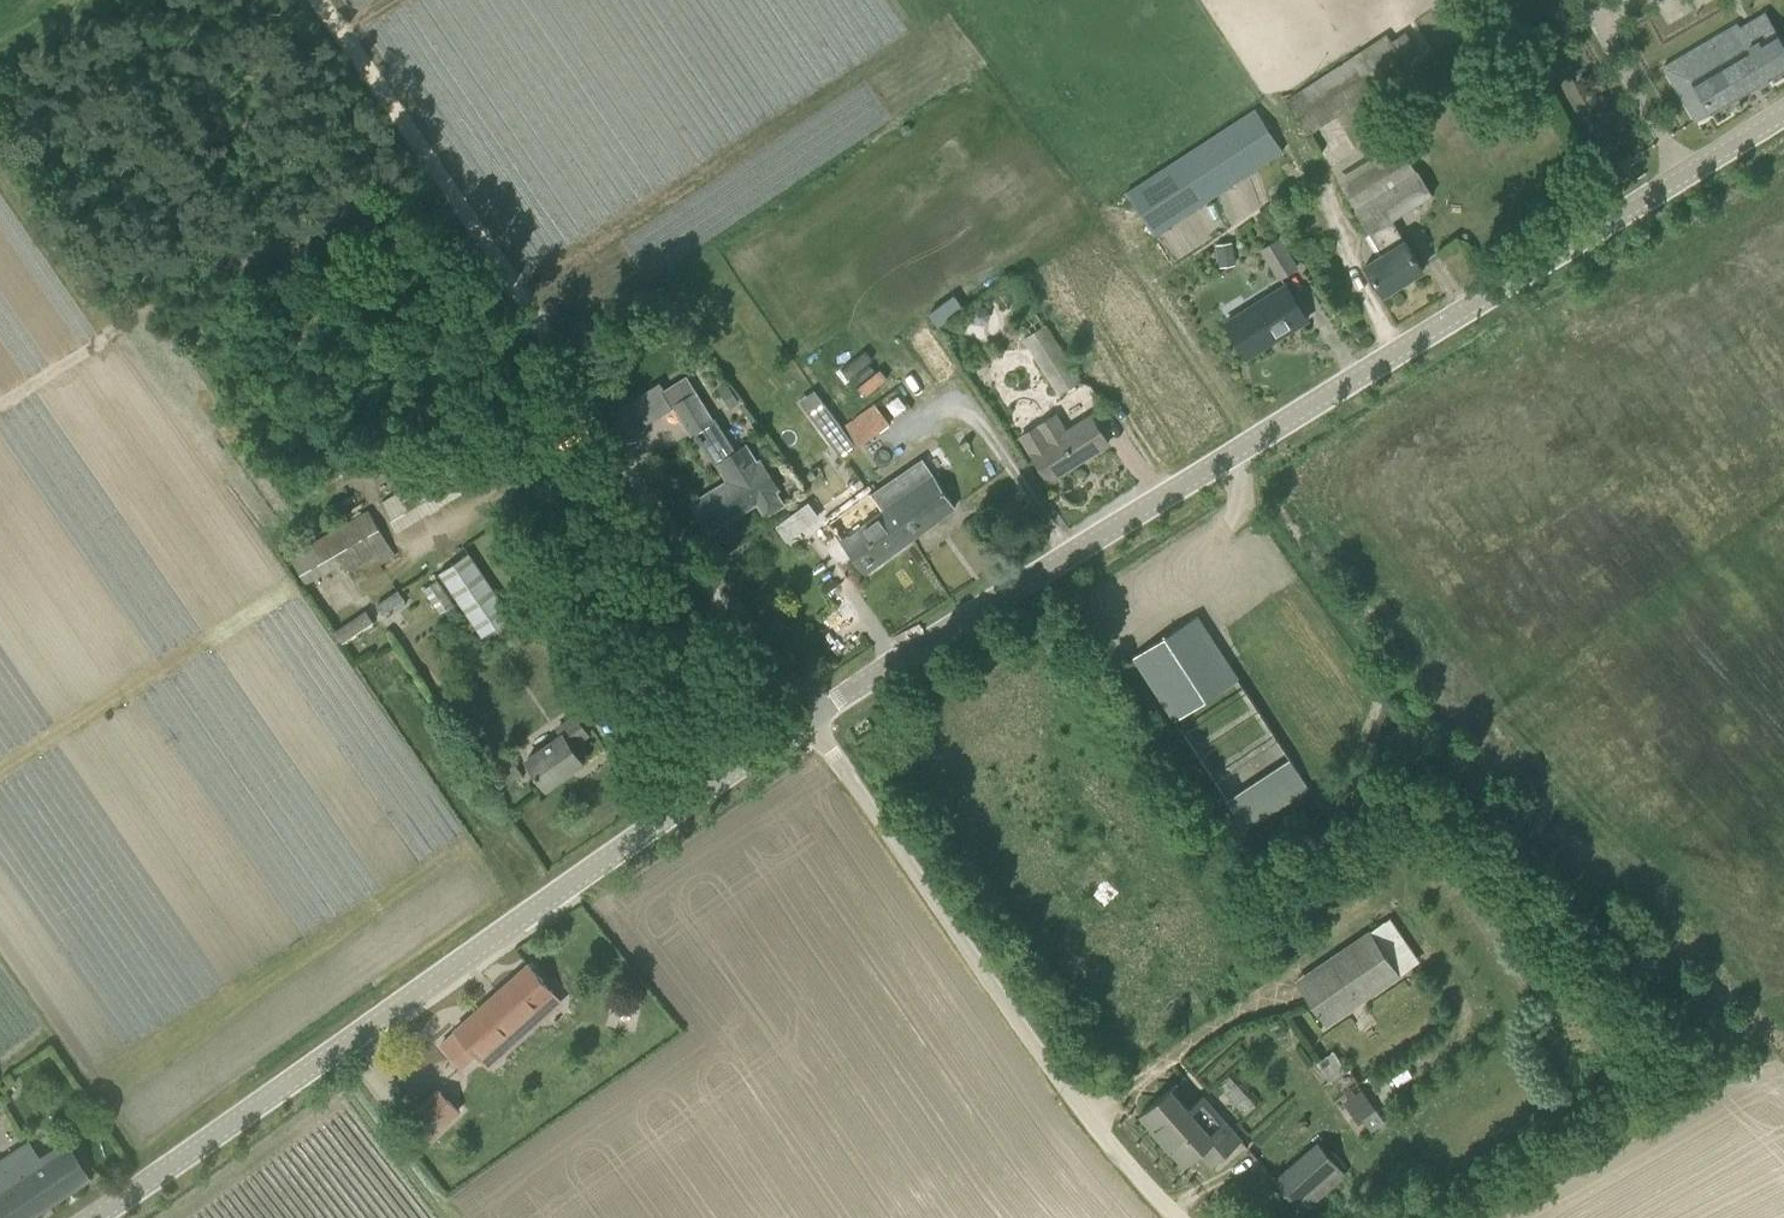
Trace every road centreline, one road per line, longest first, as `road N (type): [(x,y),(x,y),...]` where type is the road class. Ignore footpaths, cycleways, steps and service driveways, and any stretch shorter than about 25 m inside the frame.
road 1 (tertiary): [(812,715),(1783,115)]
road 2 (tertiary): [(84,1217),(812,715)]
road 3 (unclassified): [(812,715),(1080,1116),(1178,1217)]
road 4 (track): [(325,0),(579,369)]
road 5 (unclassified): [(579,369),(690,545),(812,715)]

